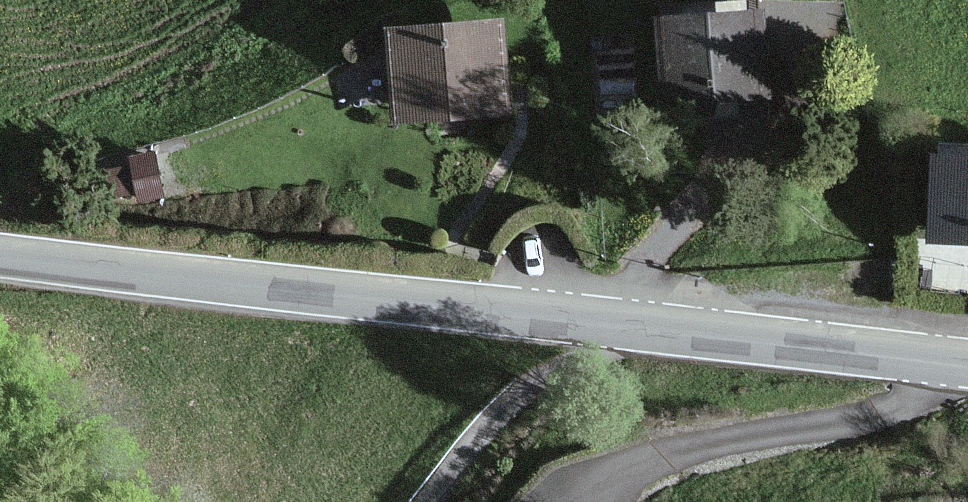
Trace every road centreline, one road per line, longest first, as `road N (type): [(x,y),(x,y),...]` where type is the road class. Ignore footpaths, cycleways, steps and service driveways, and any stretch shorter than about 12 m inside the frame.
road 1 (tertiary): [(0,255),(599,321)]
road 2 (tertiary): [(599,321),(967,366)]
road 3 (residential): [(429,501),(510,405),(588,355),(599,321)]

